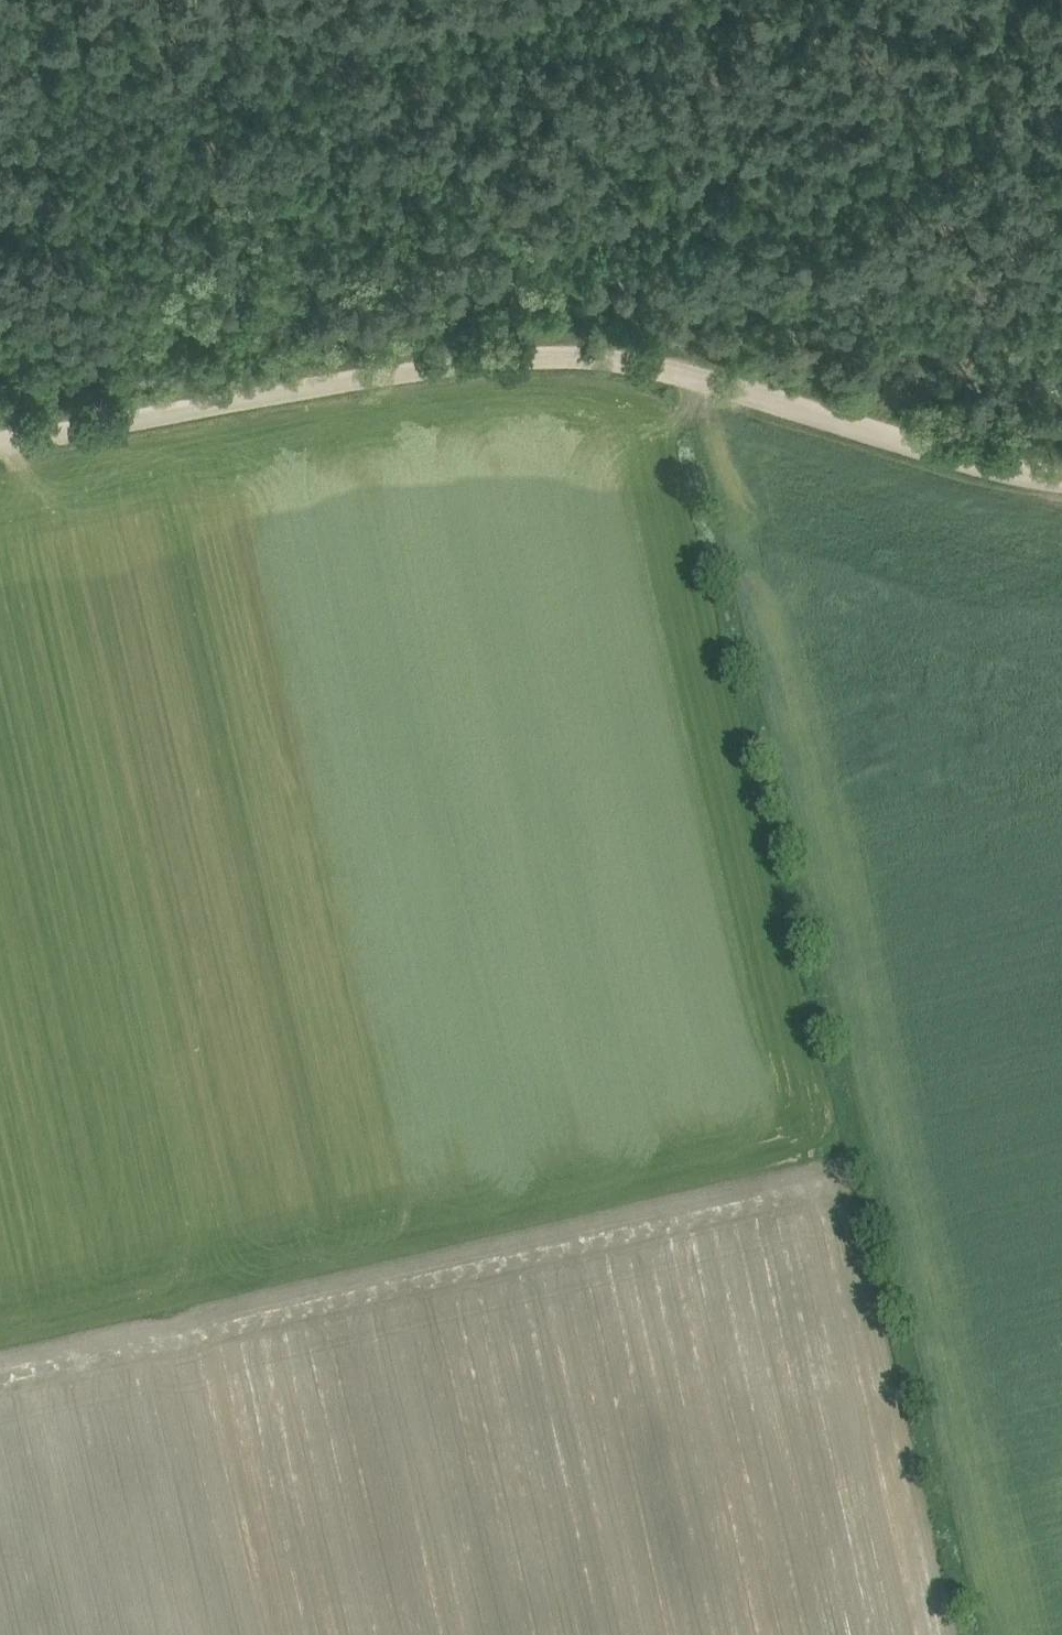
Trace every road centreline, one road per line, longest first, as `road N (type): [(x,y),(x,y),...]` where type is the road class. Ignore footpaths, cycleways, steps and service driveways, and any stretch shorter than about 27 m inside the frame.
road 1 (track): [(0,439),(433,361),(596,362)]
road 2 (track): [(596,362),(727,373),(990,429),(1061,453)]

